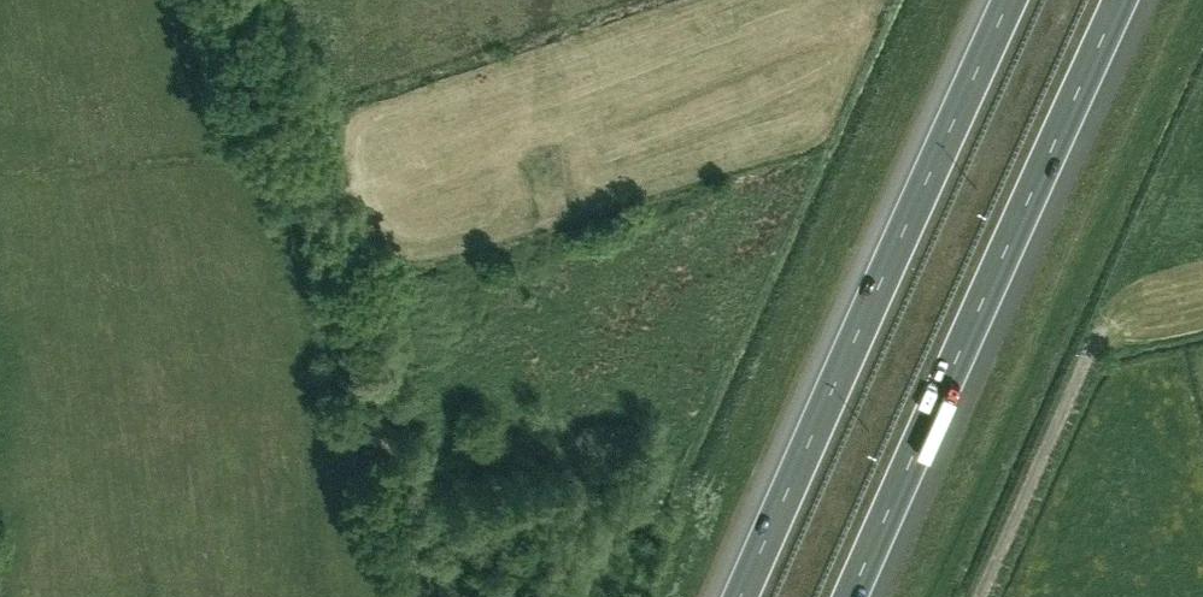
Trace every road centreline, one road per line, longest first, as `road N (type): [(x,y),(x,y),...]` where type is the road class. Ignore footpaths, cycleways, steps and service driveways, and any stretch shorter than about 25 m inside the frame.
road 1 (motorway): [(853,596),(1123,0)]
road 2 (motorway): [(1007,0),(738,596)]
road 3 (unclassified): [(428,596),(227,0)]
road 4 (unclassified): [(979,596),(1088,355),(1112,334)]

